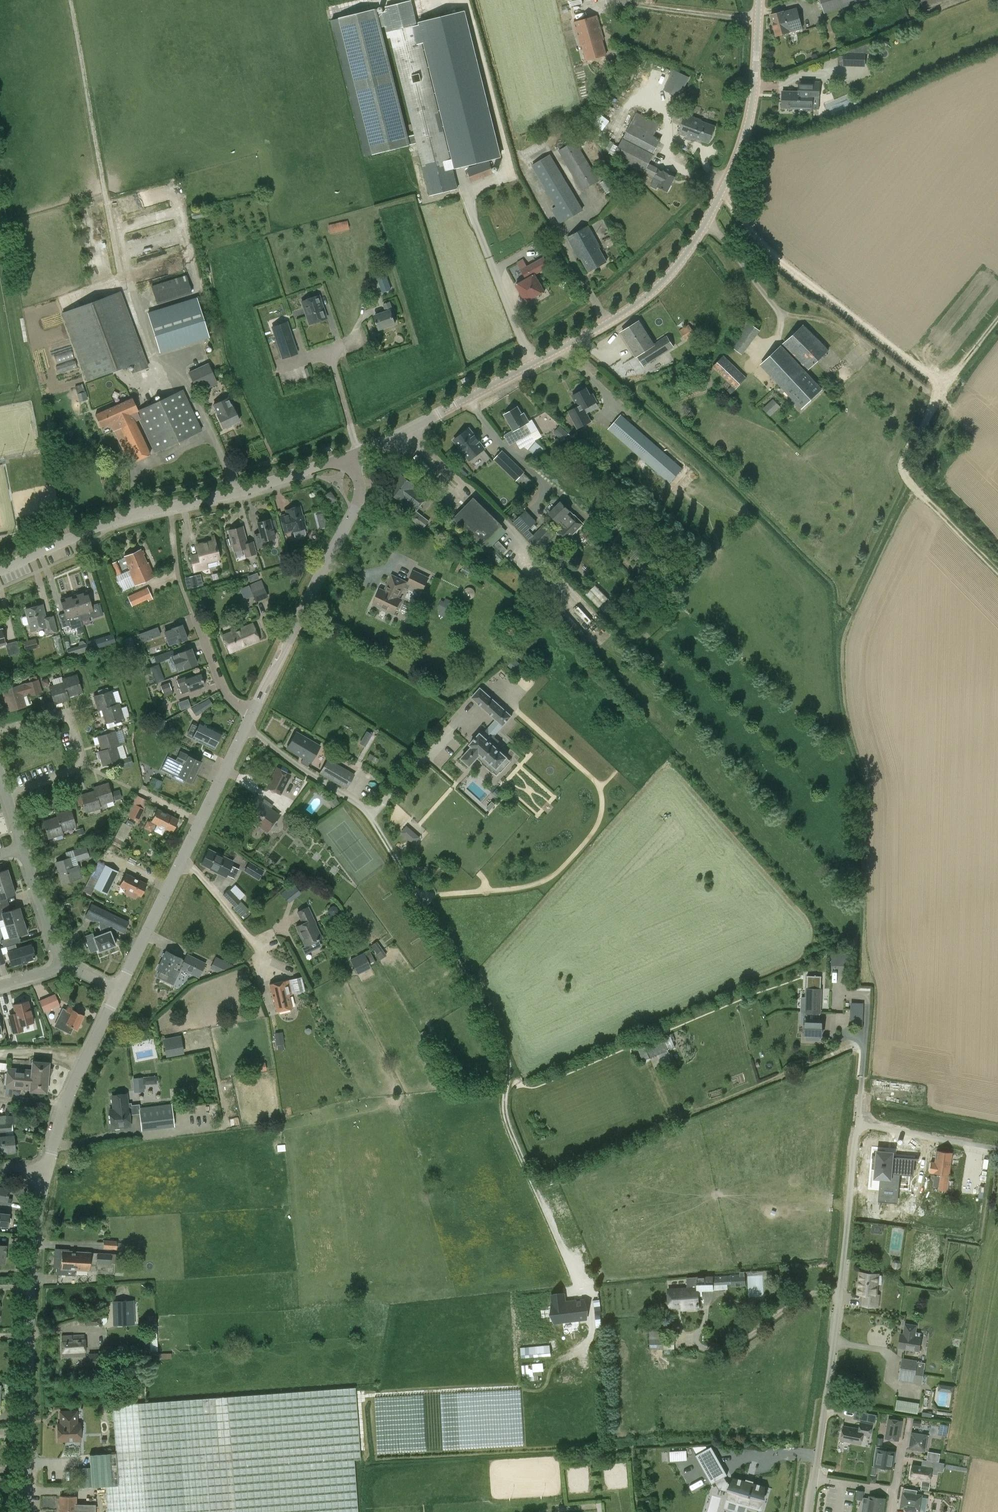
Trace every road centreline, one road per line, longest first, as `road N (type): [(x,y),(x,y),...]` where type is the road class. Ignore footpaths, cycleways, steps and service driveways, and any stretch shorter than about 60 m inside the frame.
road 1 (tertiary): [(352,454),(603,325),(677,265),(748,129),(759,0)]
road 2 (tertiary): [(27,1511),(28,1319),(46,1168)]
road 3 (tertiary): [(119,989),(252,714)]
road 4 (track): [(719,195),(763,247),(942,385)]
road 5 (tertiary): [(252,714),(360,497),(352,454)]
road 6 (track): [(70,0),(117,254)]
road 7 (residential): [(252,714),(220,687),(179,581),(170,508)]
road 8 (residential): [(0,730),(64,712),(82,757),(79,766),(6,797)]
road 9 (unclassified): [(663,1329),(694,1327),(733,1345),(812,1293),(839,1294)]
road 10 (tertiary): [(46,1168),(119,989)]
road 11 (tertiary): [(170,508),(352,454)]
road 12 (unclassified): [(815,1478),(839,1294)]
road 13 (tertiary): [(0,573),(83,533),(170,508)]
road 14 (unclassified): [(839,1294),(858,1124)]
road 15 (unclassified): [(858,1124),(994,1149)]
road 16 (residential): [(63,963),(23,850)]

